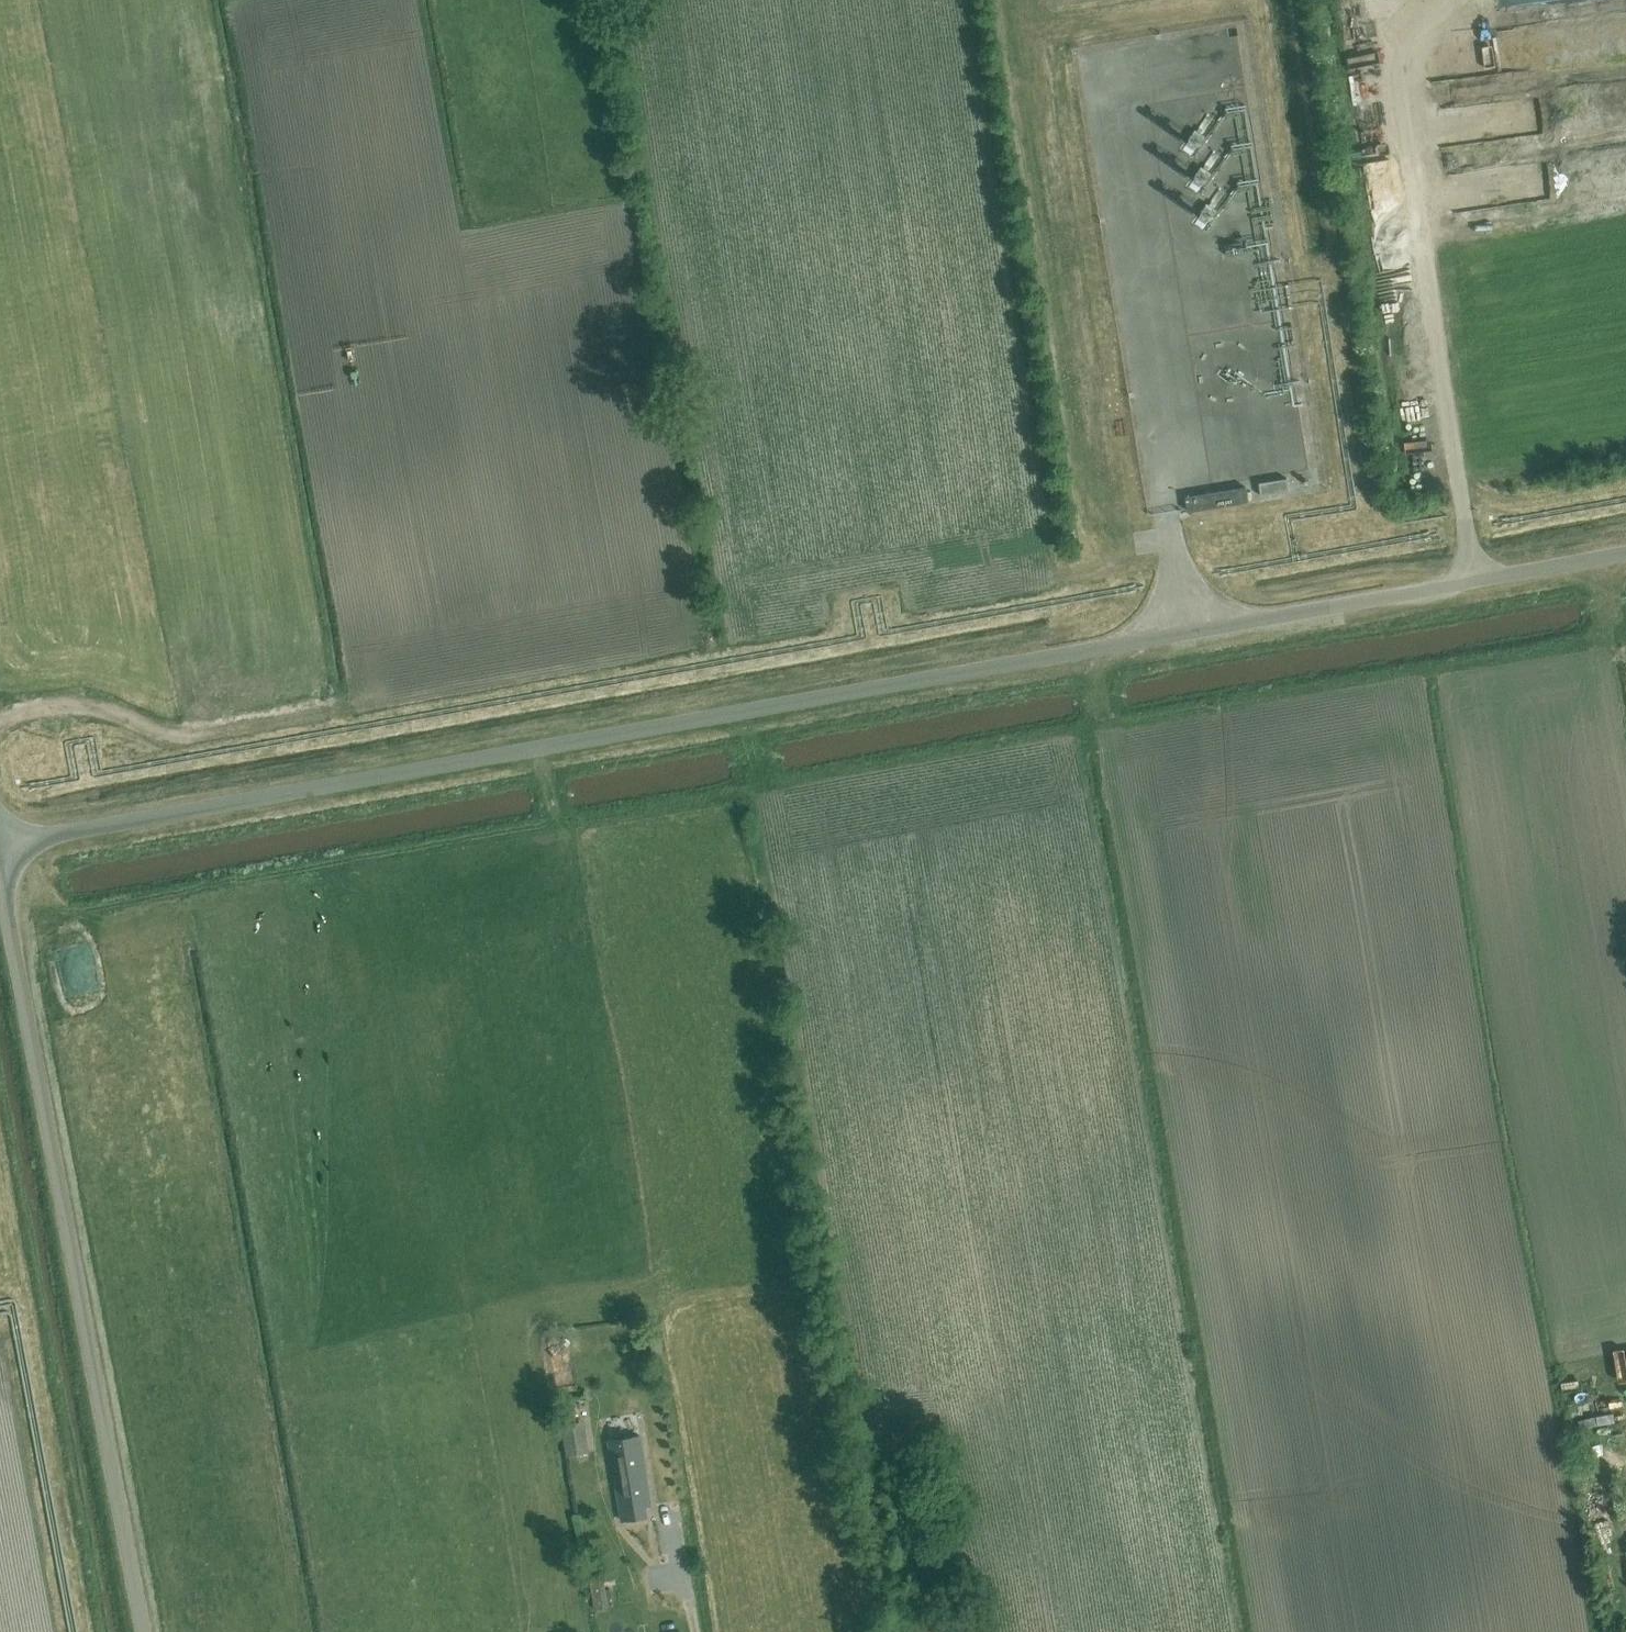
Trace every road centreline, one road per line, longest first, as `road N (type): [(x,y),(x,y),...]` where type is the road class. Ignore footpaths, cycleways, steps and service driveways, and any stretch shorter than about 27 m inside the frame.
road 1 (unclassified): [(0,846),(1625,550)]
road 2 (unclassified): [(142,1631),(0,869)]
road 3 (track): [(332,710),(186,733),(74,703),(0,716)]

